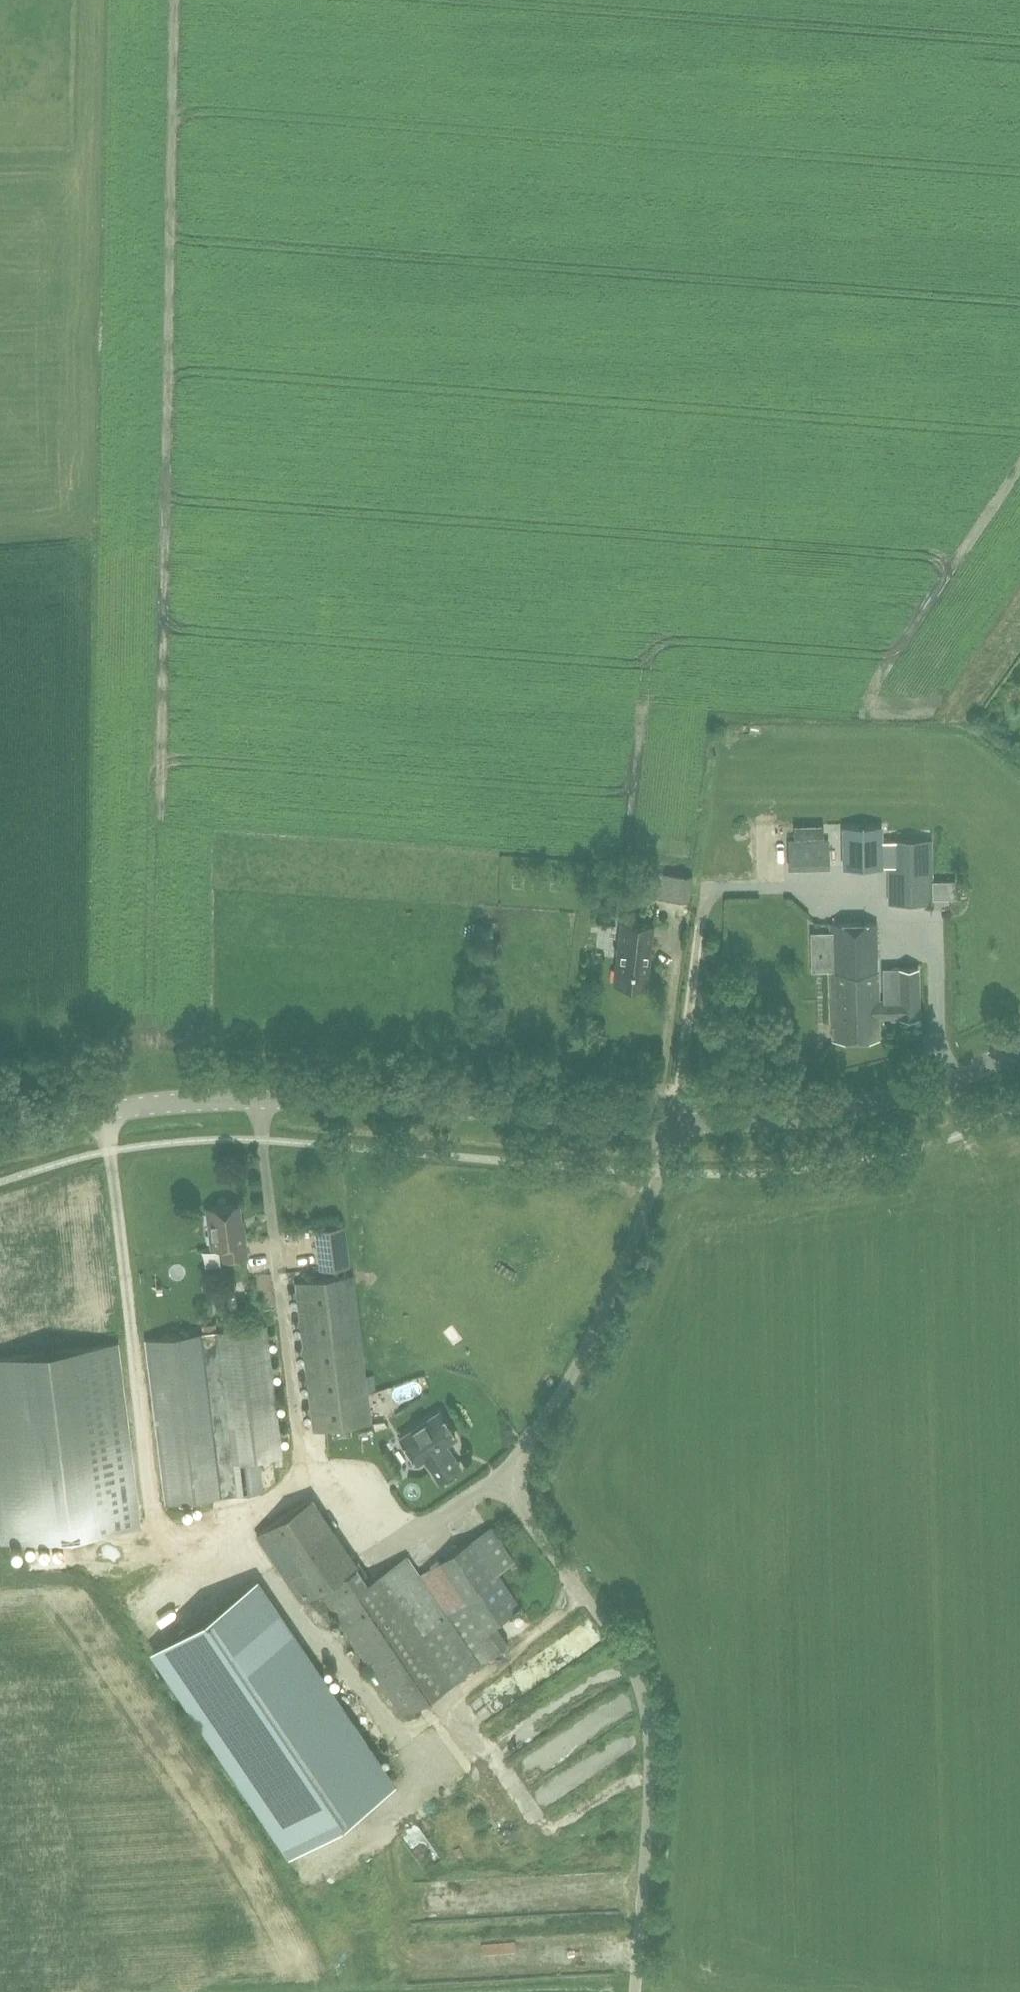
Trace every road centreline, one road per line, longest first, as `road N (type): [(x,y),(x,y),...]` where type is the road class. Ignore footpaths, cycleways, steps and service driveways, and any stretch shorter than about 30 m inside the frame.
road 1 (tertiary): [(0,1134),(112,1108),(256,1097),(664,1128),(760,1126),(922,1089),(965,1074),(1019,1039)]

